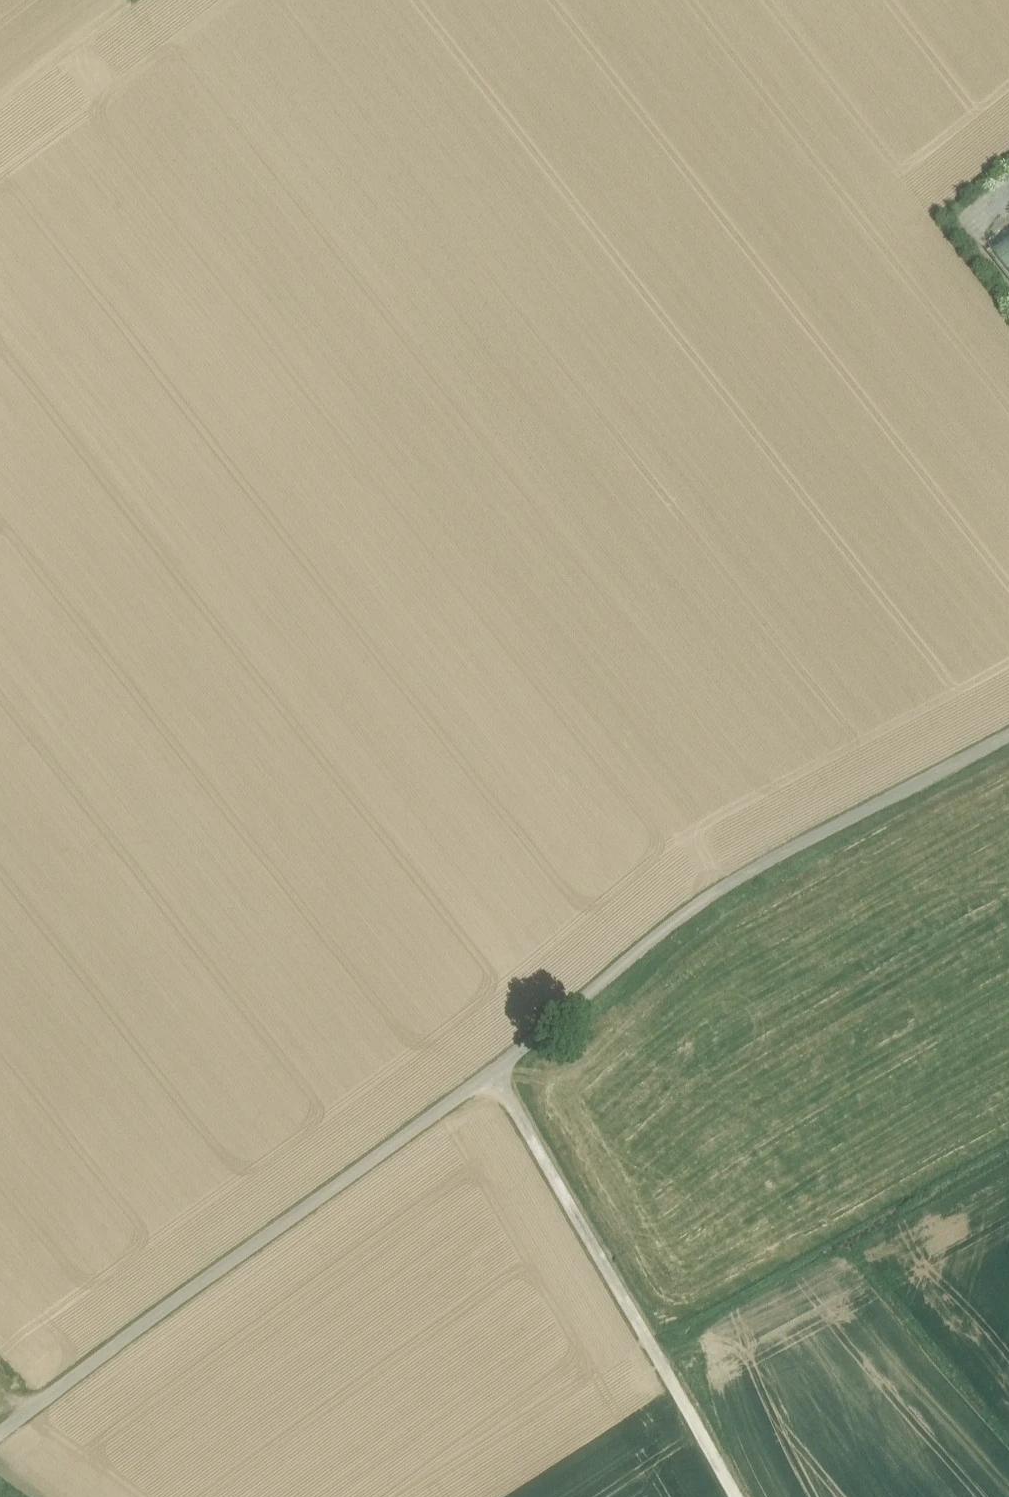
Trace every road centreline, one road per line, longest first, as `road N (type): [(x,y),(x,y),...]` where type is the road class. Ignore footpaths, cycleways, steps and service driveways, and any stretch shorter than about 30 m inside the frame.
road 1 (residential): [(0,1436),(752,869),(1008,734)]
road 2 (track): [(737,1496),(488,1066)]

